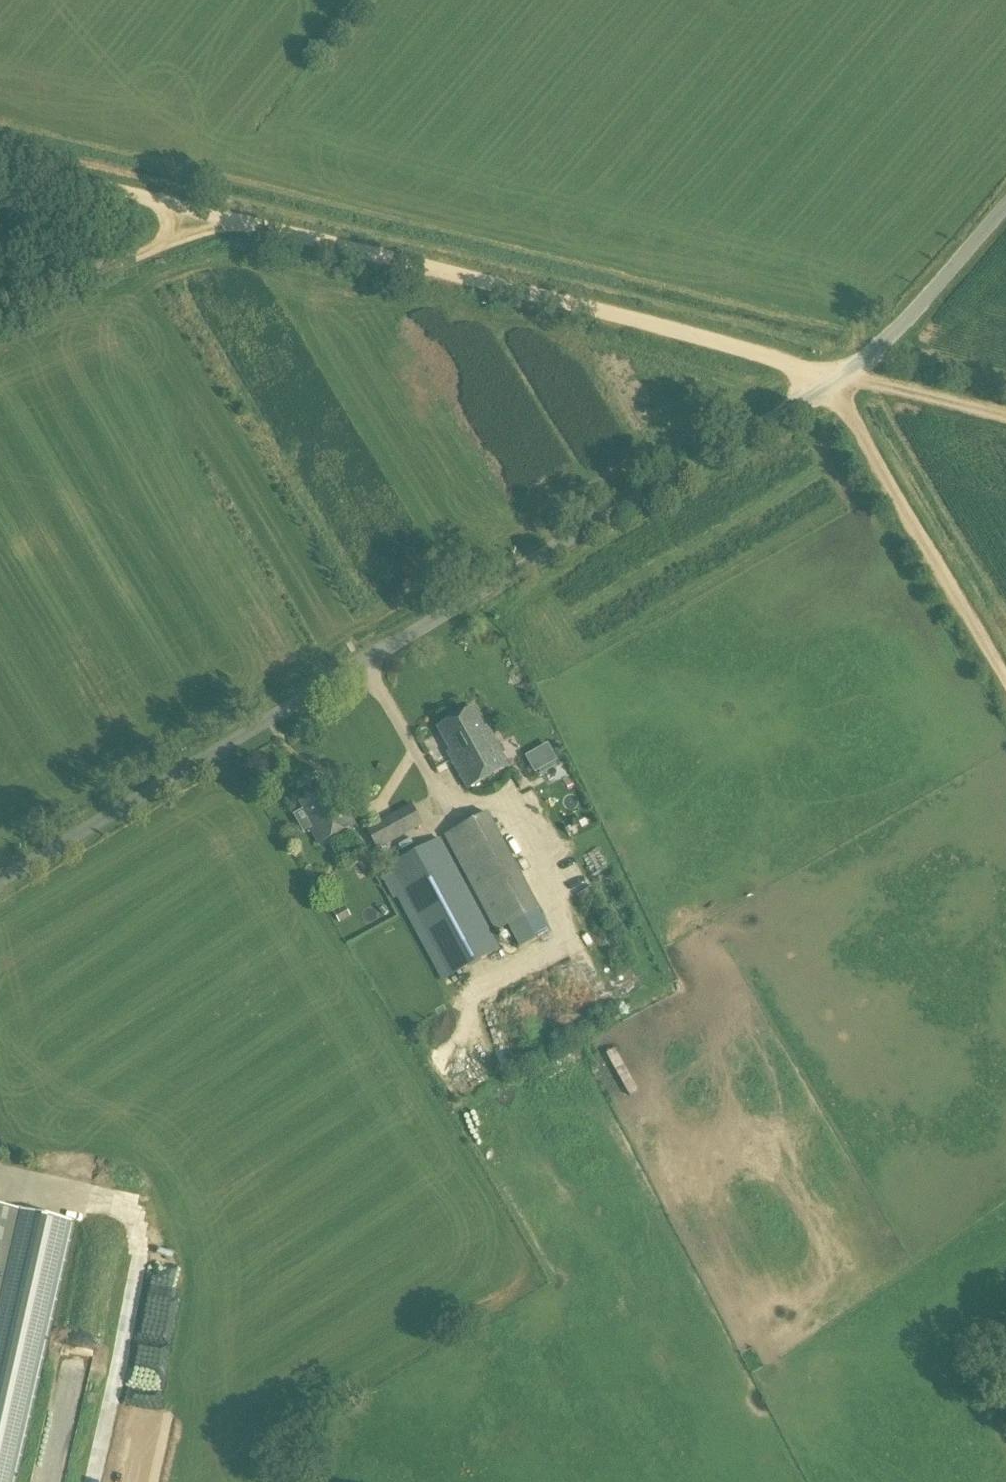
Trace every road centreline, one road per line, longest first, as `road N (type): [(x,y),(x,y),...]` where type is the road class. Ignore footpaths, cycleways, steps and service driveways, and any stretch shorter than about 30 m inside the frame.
road 1 (unclassified): [(0,878),(820,388),(871,354),(1005,204)]
road 2 (track): [(837,375),(0,167)]
road 3 (track): [(837,375),(840,410),(1005,684)]
road 4 (track): [(213,220),(0,301)]
road 5 (track): [(1005,417),(837,375)]

